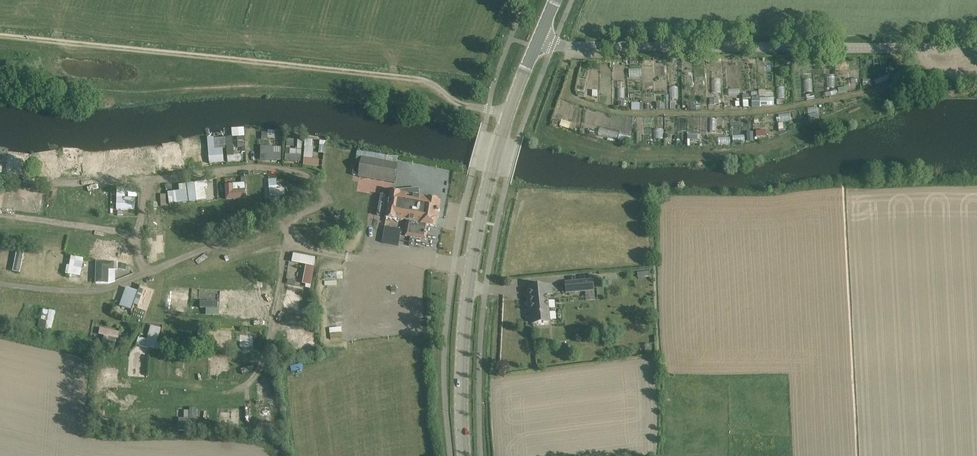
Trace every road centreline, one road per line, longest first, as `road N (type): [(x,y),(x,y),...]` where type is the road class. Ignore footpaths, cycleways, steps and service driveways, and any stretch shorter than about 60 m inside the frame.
road 1 (track): [(488,109),(462,104),(421,79),(0,36)]
road 2 (tertiary): [(976,45),(555,46),(538,40)]
road 3 (tertiary): [(464,455),(467,291),(508,111)]

